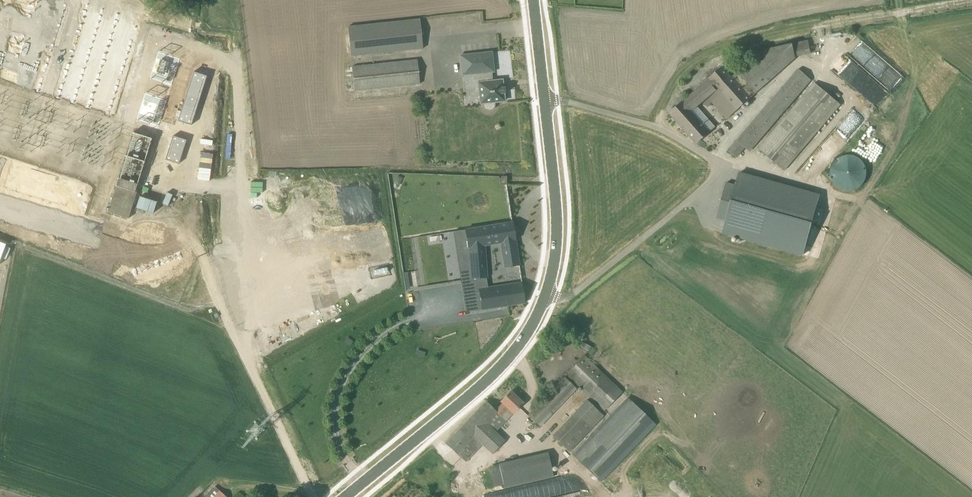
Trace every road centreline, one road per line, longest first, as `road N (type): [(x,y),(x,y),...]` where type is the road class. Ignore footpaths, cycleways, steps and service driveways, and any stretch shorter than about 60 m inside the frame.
road 1 (unclassified): [(544,299),(583,290),(721,167),(653,126),(544,102)]
road 2 (secondary): [(347,496),(510,358),(544,299)]
road 3 (secondary): [(544,299),(557,223),(544,102)]

